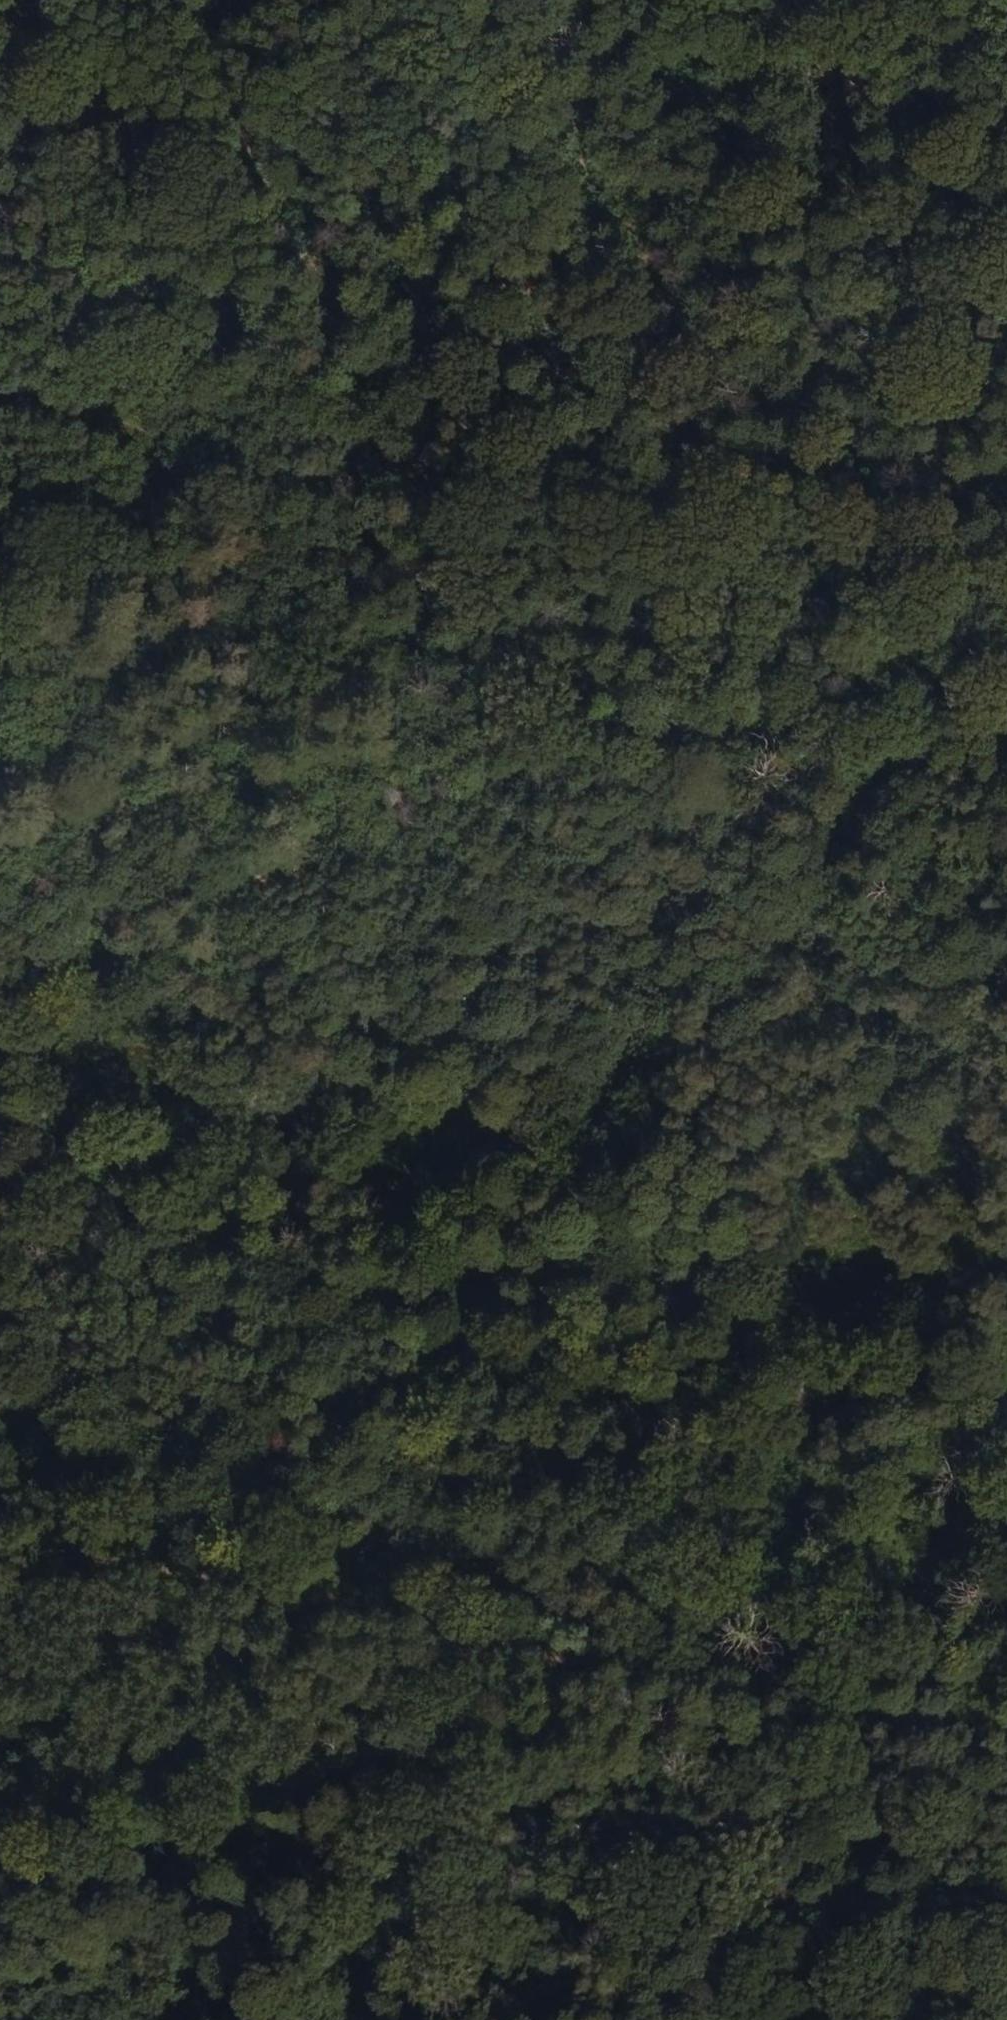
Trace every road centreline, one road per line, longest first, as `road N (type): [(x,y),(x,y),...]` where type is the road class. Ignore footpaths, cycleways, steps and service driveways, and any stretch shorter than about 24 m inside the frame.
road 1 (track): [(576,2019),(558,1676)]
road 2 (track): [(0,517),(143,670)]

